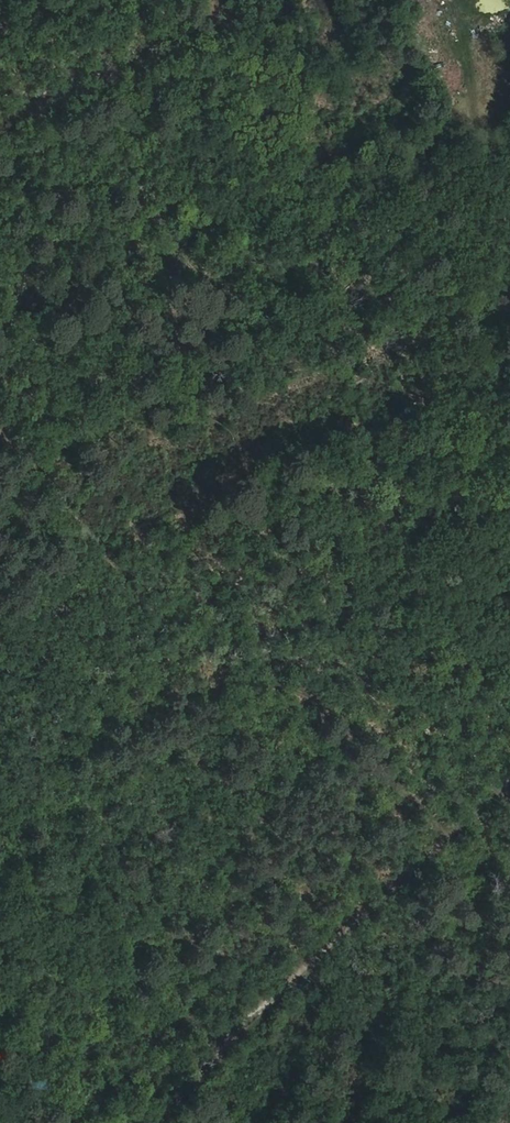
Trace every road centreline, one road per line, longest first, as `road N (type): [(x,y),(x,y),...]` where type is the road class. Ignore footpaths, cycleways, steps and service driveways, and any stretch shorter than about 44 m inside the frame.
road 1 (track): [(0,402),(126,570),(217,667),(329,717),(411,791),(449,838)]
road 2 (track): [(509,158),(223,241),(0,355)]
road 3 (track): [(509,989),(426,973),(341,981),(308,966),(509,778)]
road 4 (track): [(308,966),(152,1122)]

